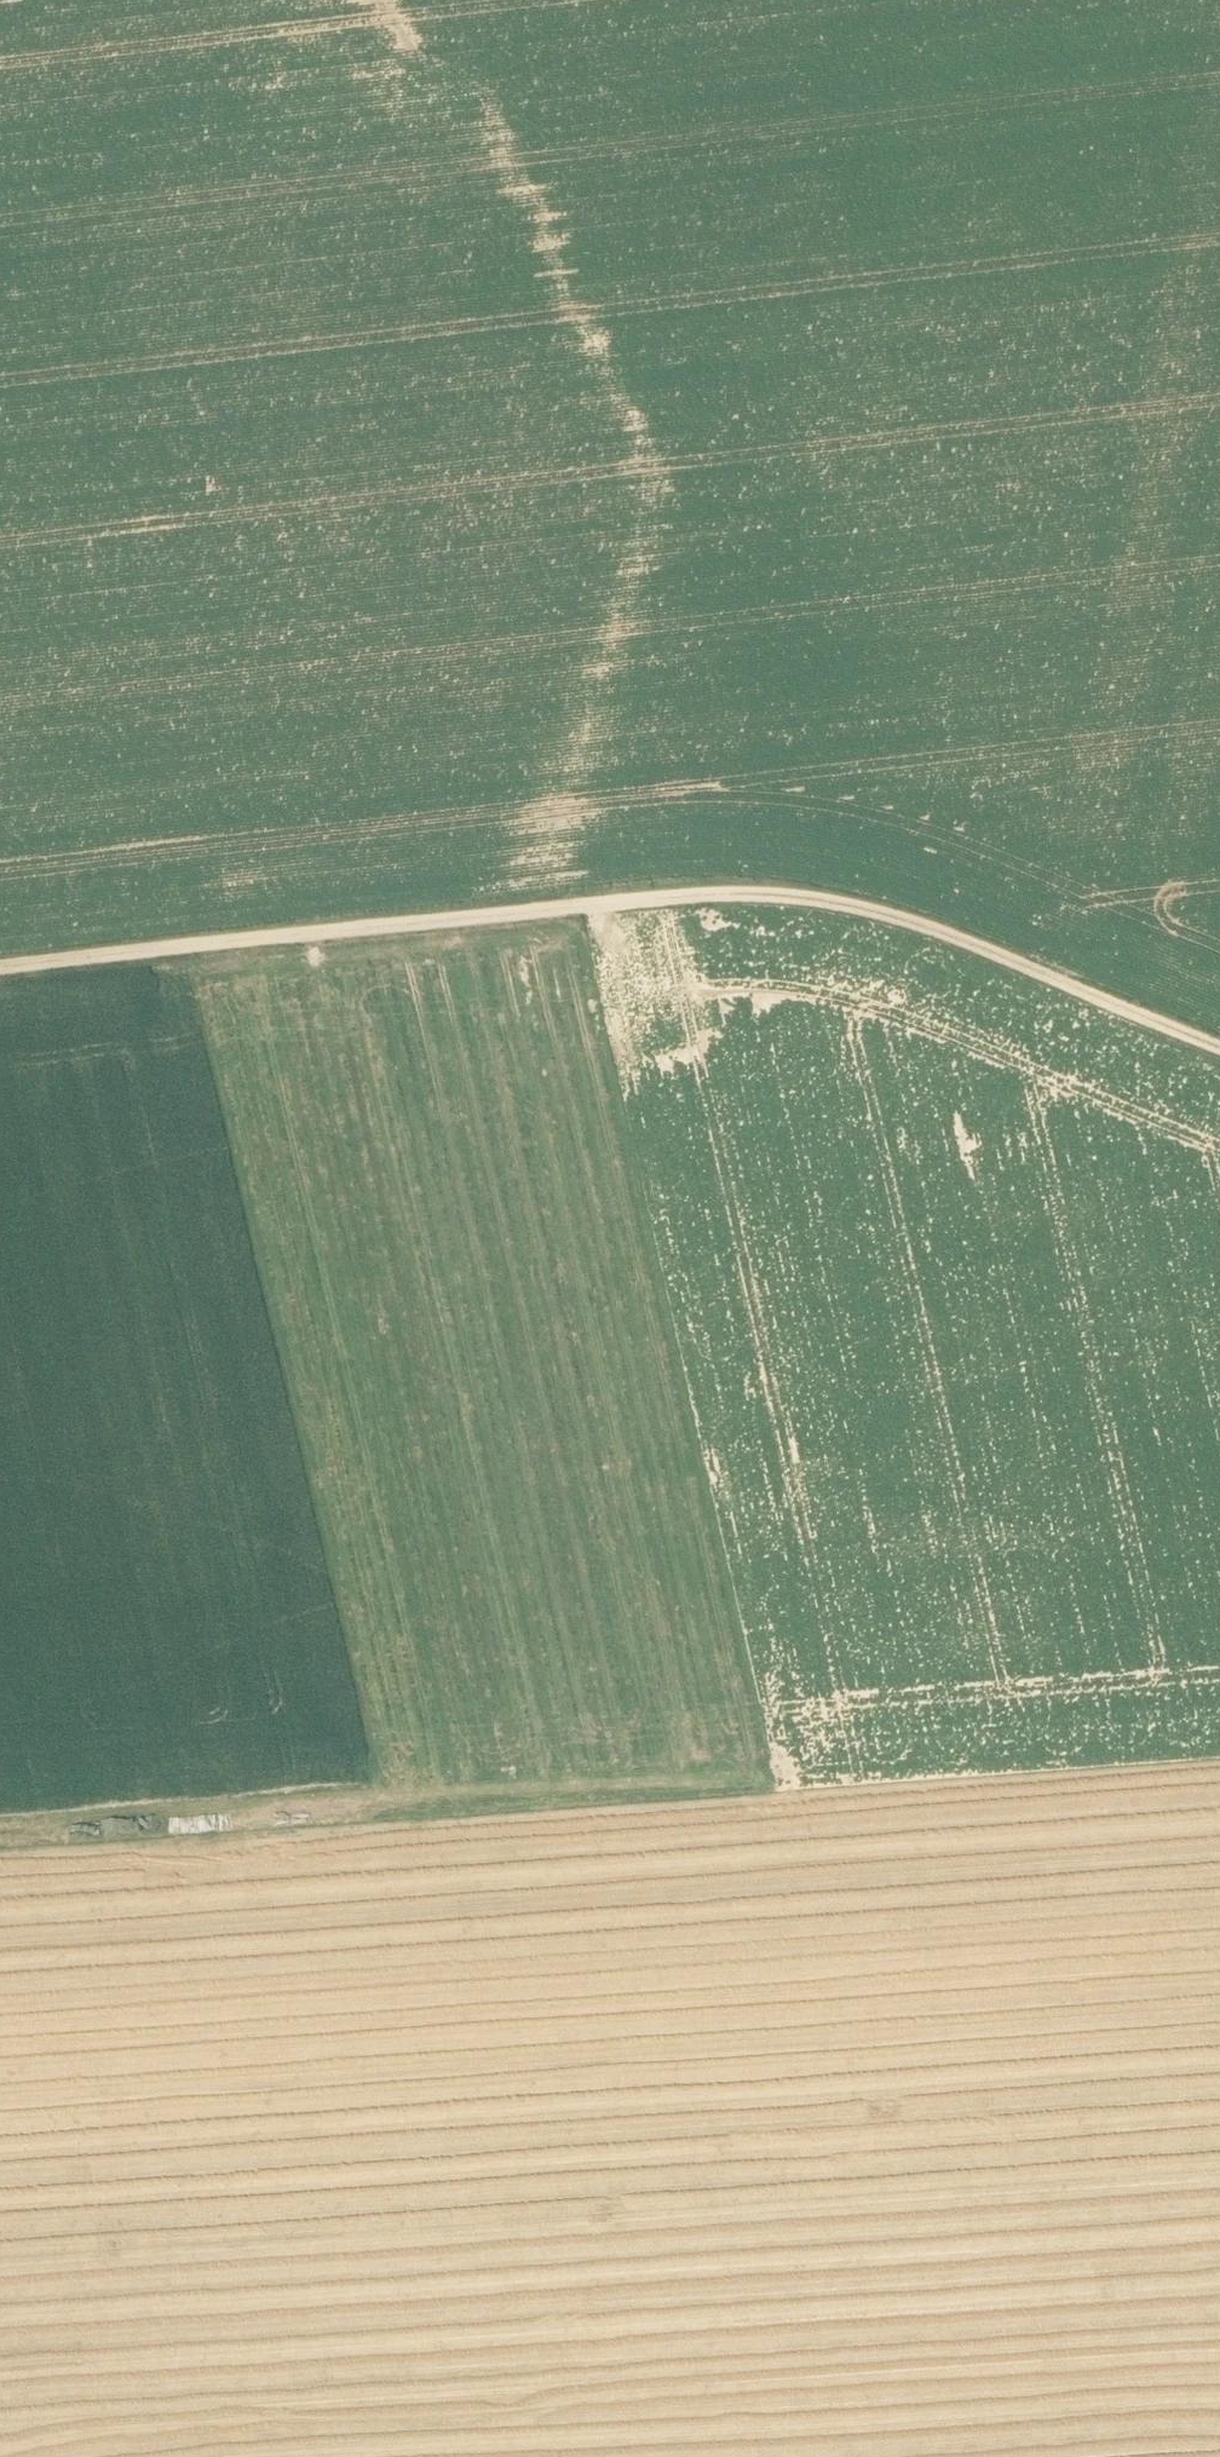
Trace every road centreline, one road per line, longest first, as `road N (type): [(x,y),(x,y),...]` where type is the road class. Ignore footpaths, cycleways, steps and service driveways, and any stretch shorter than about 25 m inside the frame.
road 1 (track): [(0,969),(631,902),(790,897),(881,913),(947,936),(1219,1050)]

